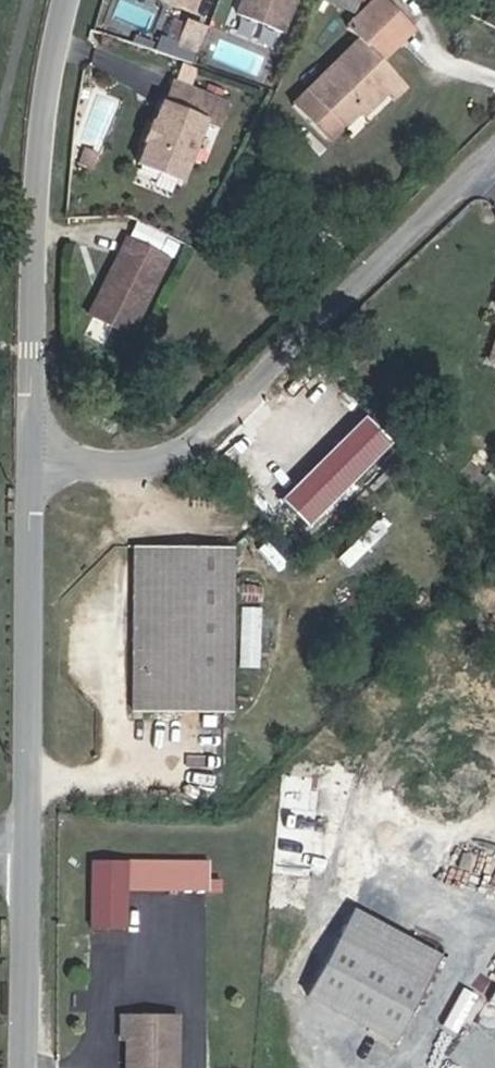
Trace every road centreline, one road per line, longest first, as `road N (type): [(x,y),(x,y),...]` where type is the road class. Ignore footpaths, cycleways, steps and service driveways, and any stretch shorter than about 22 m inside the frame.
road 1 (unclassified): [(494,150),(195,441),(139,462),(32,458)]
road 2 (unclassified): [(67,0),(35,228),(32,458)]
road 3 (unclassified): [(32,458),(27,856)]
road 4 (unclassified): [(27,856),(17,1067)]

